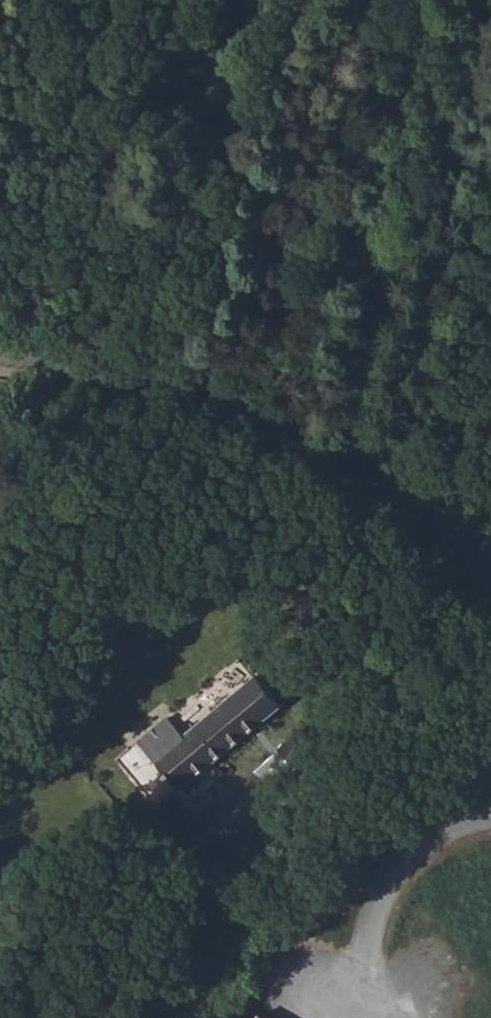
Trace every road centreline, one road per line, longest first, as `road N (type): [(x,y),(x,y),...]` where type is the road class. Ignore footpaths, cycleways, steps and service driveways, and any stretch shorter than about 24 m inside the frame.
road 1 (residential): [(0,354),(160,376),(289,419),(490,560)]
road 2 (residential): [(490,817),(427,841),(380,894),(339,1017)]

